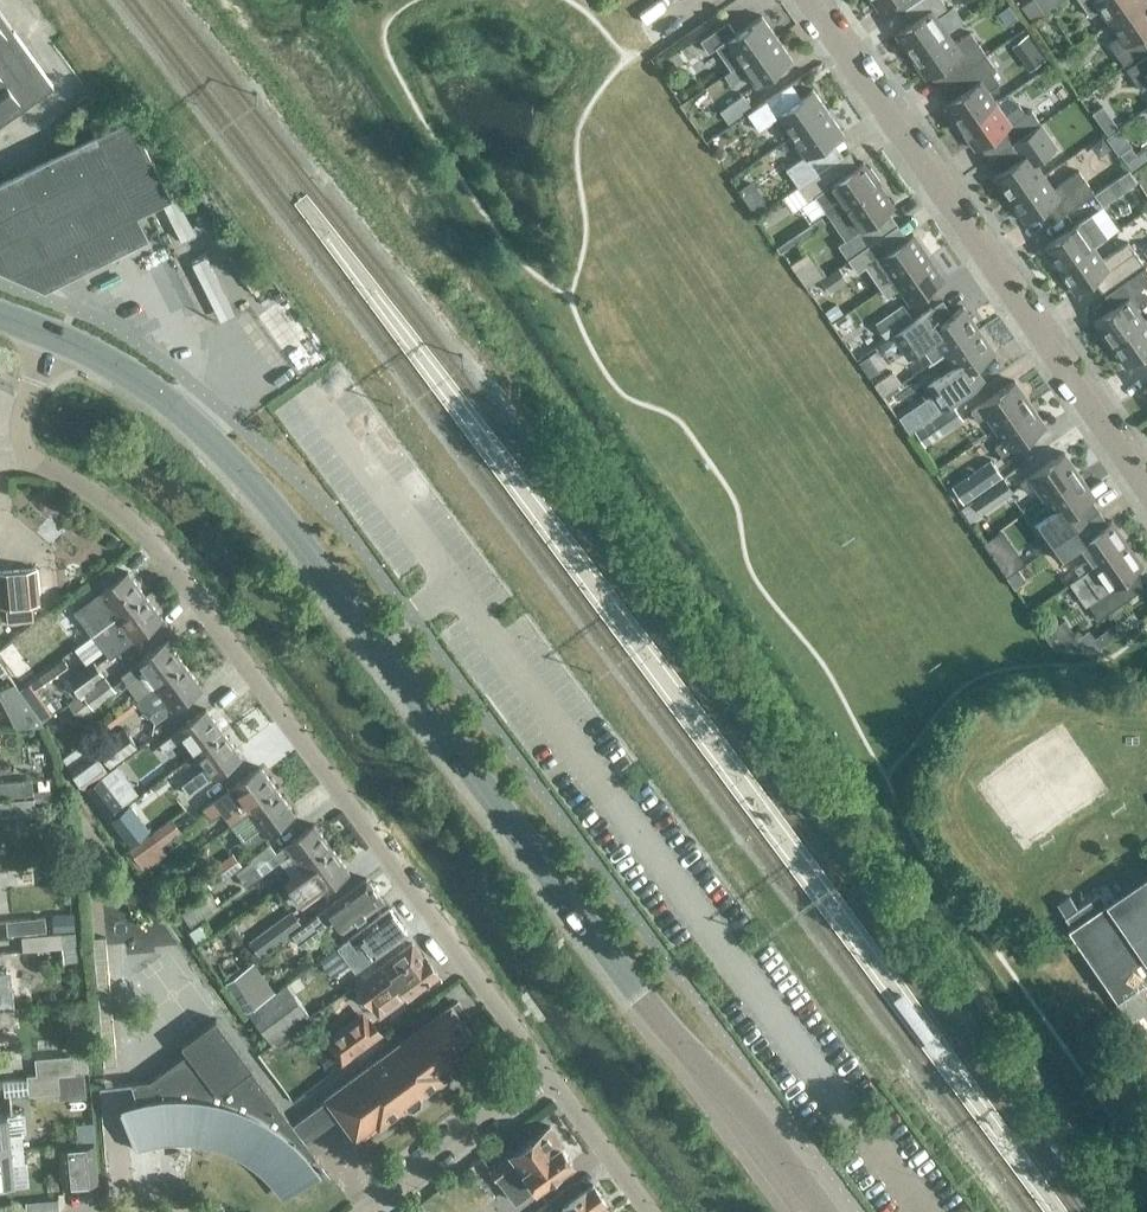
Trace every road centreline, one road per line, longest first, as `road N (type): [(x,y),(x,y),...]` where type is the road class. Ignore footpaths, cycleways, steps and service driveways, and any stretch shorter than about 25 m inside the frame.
road 1 (secondary): [(825,1211),(744,1106),(640,998),(265,498),(162,396),(52,335)]
road 2 (residential): [(27,454),(110,507),(159,553),(547,1076)]
road 3 (residential): [(1146,494),(806,0)]
road 4 (residential): [(363,1211),(547,1076)]
road 5 (residential): [(547,1076),(649,1211)]
road 6 (unclassified): [(27,454),(20,413),(52,335)]

